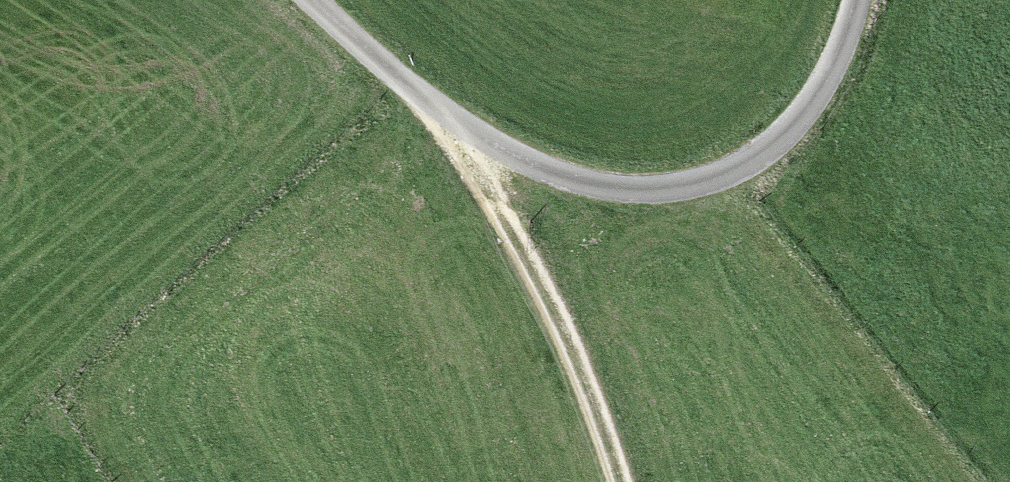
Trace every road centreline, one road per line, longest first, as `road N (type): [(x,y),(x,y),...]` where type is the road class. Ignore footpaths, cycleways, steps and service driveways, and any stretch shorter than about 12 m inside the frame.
road 1 (track): [(306,0),(402,86),(450,116),(526,161),(628,189),(691,185),(768,146),(810,100),(854,0)]
road 2 (track): [(450,116),(561,332),(615,481)]

